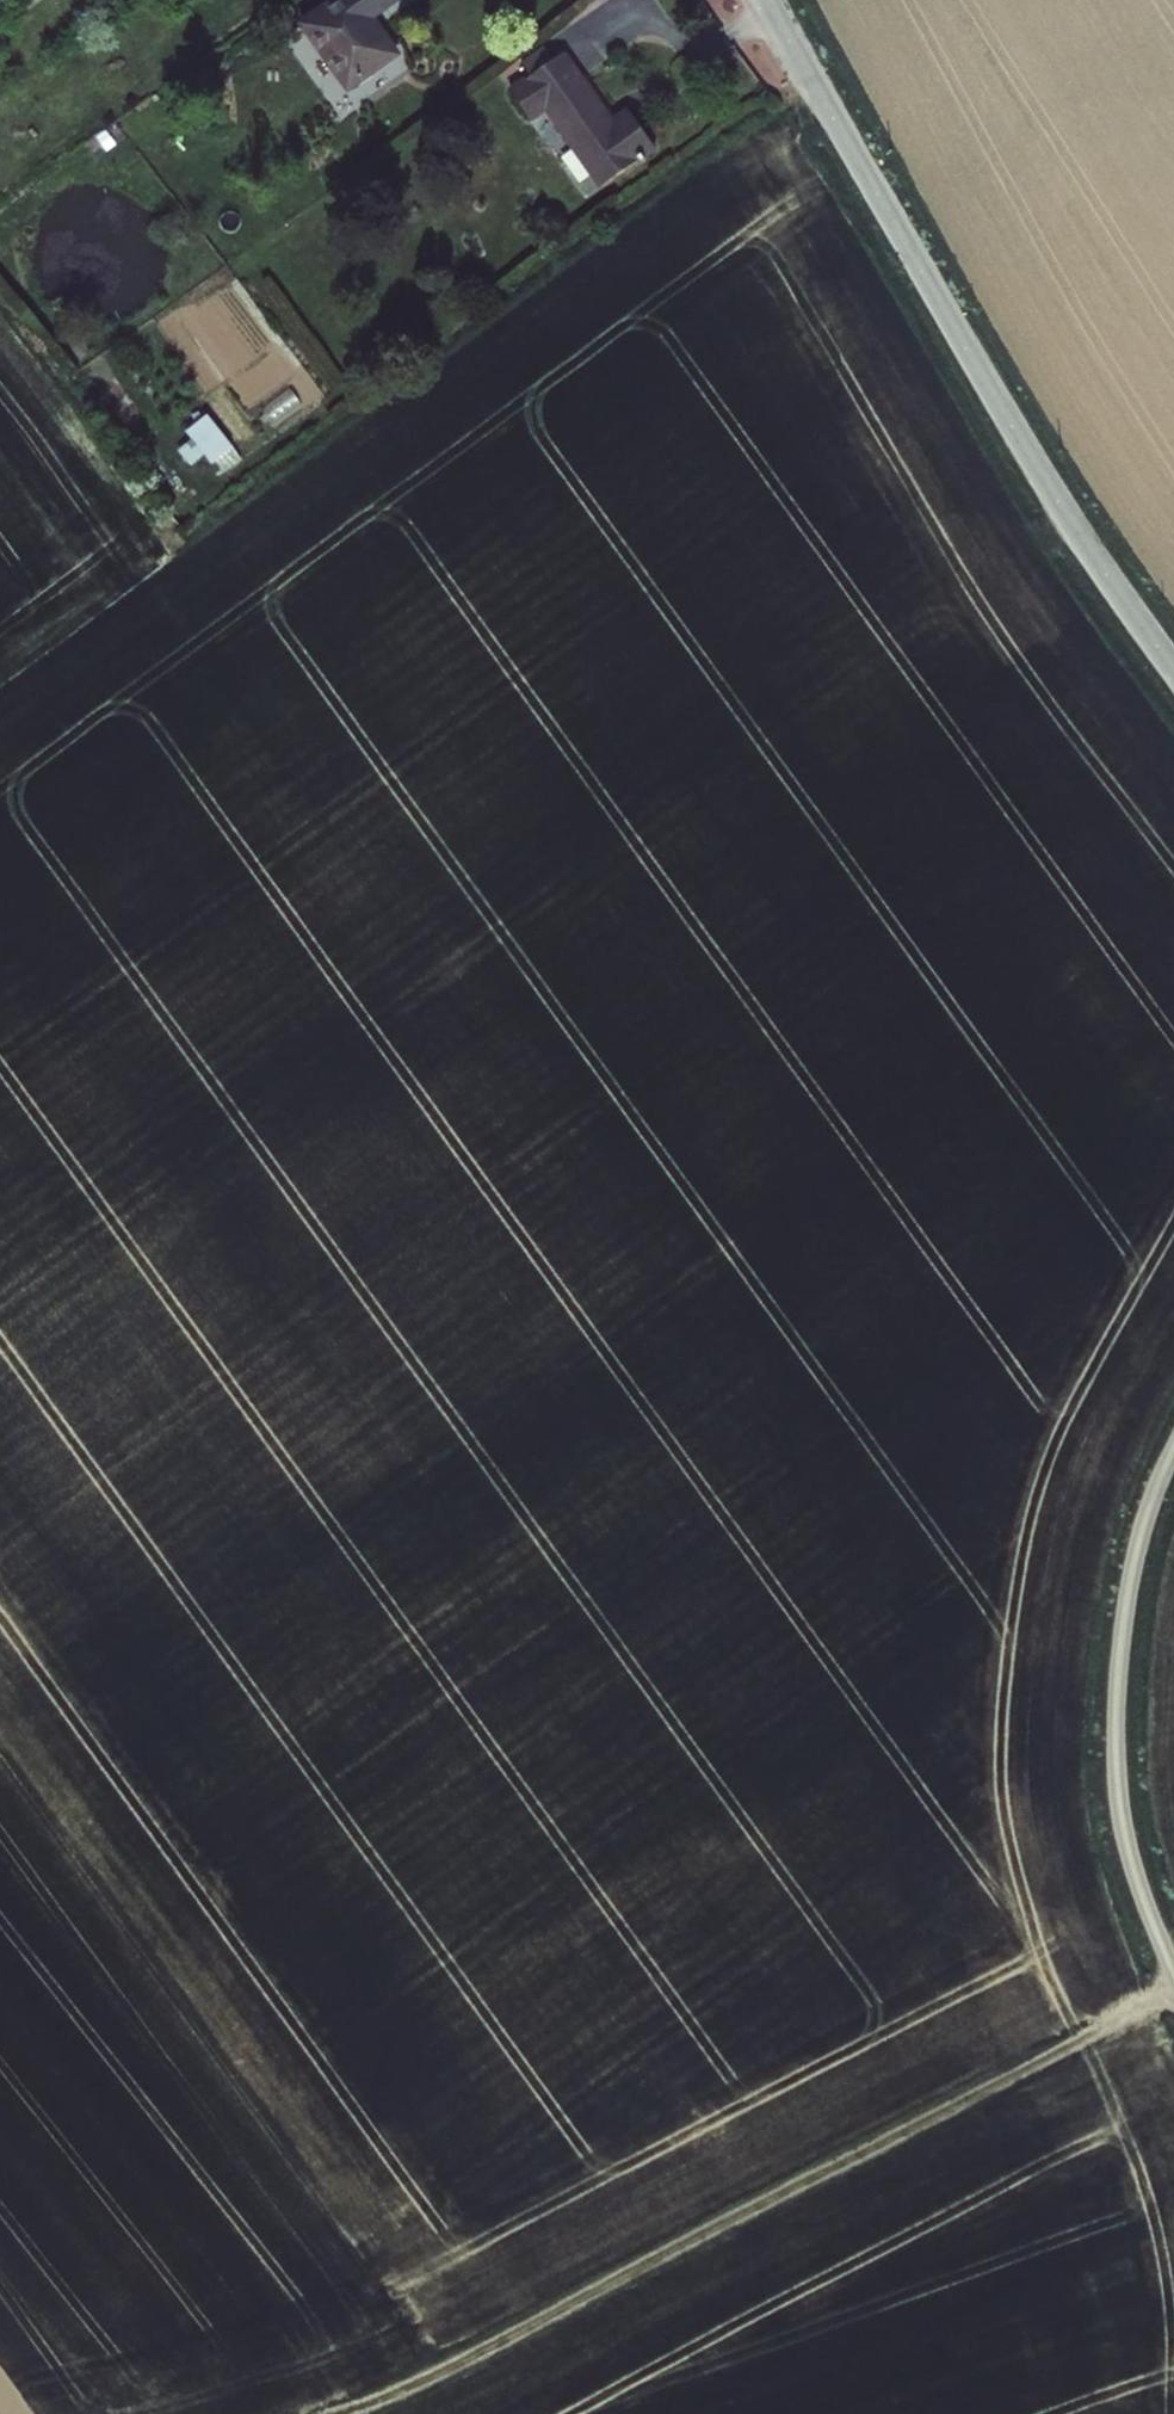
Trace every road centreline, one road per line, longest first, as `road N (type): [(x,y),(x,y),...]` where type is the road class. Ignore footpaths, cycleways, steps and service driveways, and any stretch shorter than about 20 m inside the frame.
road 1 (tertiary): [(1173,672),(1002,407),(770,0)]
road 2 (unclassified): [(1173,1972),(1125,1837),(1115,1729),(1134,1563),(1173,1451)]

